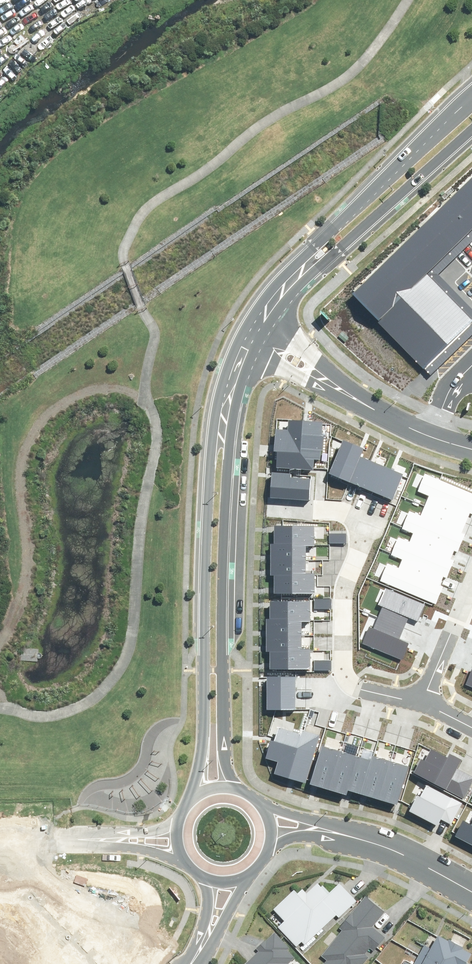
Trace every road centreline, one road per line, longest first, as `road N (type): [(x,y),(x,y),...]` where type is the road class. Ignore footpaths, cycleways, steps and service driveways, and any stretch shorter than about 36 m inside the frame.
road 1 (tertiary): [(190,801),(202,734),(204,487),(230,351)]
road 2 (tertiary): [(255,355),(234,422),(223,563),(223,752),(241,791)]
road 3 (tertiary): [(249,316),(267,289),(471,95)]
road 4 (tertiary): [(471,131),(312,274),(268,324)]
road 5 (residential): [(368,693),(346,681),(338,645),(357,526),(353,517),(308,513)]
road 6 (residential): [(268,324),(390,414)]
road 7 (residential): [(390,414),(255,355)]
road 8 (tertiary): [(471,892),(402,853),(338,832)]

